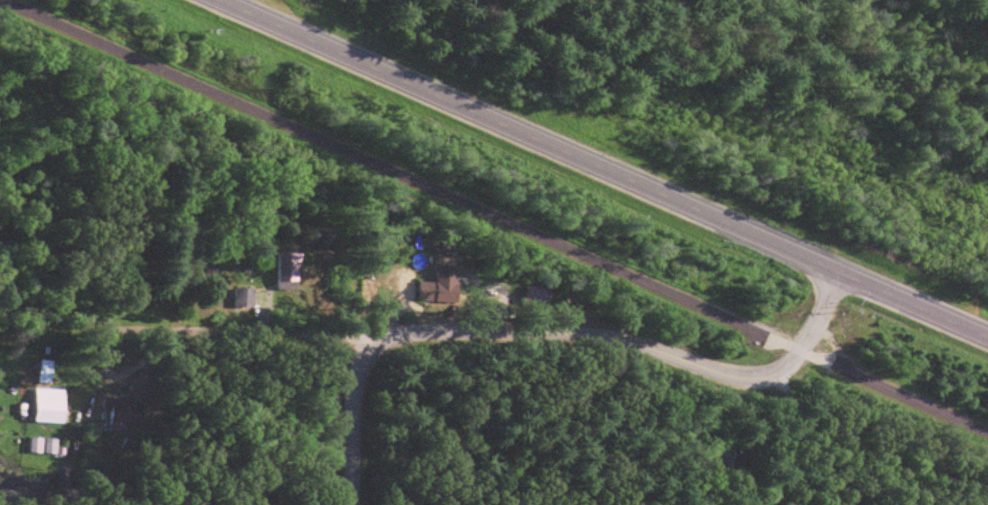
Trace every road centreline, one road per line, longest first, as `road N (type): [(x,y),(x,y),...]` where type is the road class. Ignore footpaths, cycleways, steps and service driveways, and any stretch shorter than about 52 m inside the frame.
road 1 (tertiary): [(987,337),(217,0)]
road 2 (residential): [(354,504),(355,365),(369,345),(440,330),(598,338),(753,380),(789,366),(843,273)]

